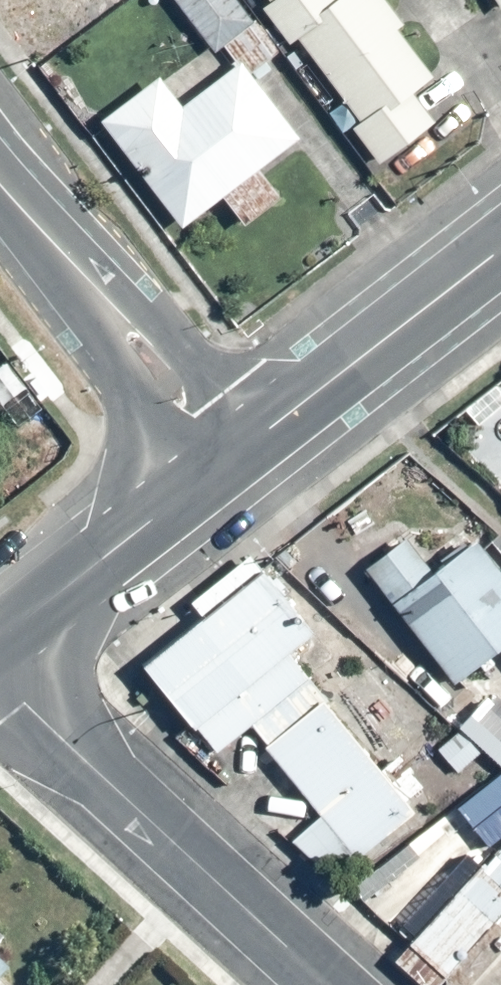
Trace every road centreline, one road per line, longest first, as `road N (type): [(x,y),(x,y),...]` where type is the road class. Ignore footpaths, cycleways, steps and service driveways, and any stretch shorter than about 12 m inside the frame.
road 1 (tertiary): [(0,676),(327,984)]
road 2 (tertiary): [(225,462),(0,187)]
road 3 (tertiary): [(225,462),(500,246)]
road 4 (tertiary): [(0,634),(225,462)]

